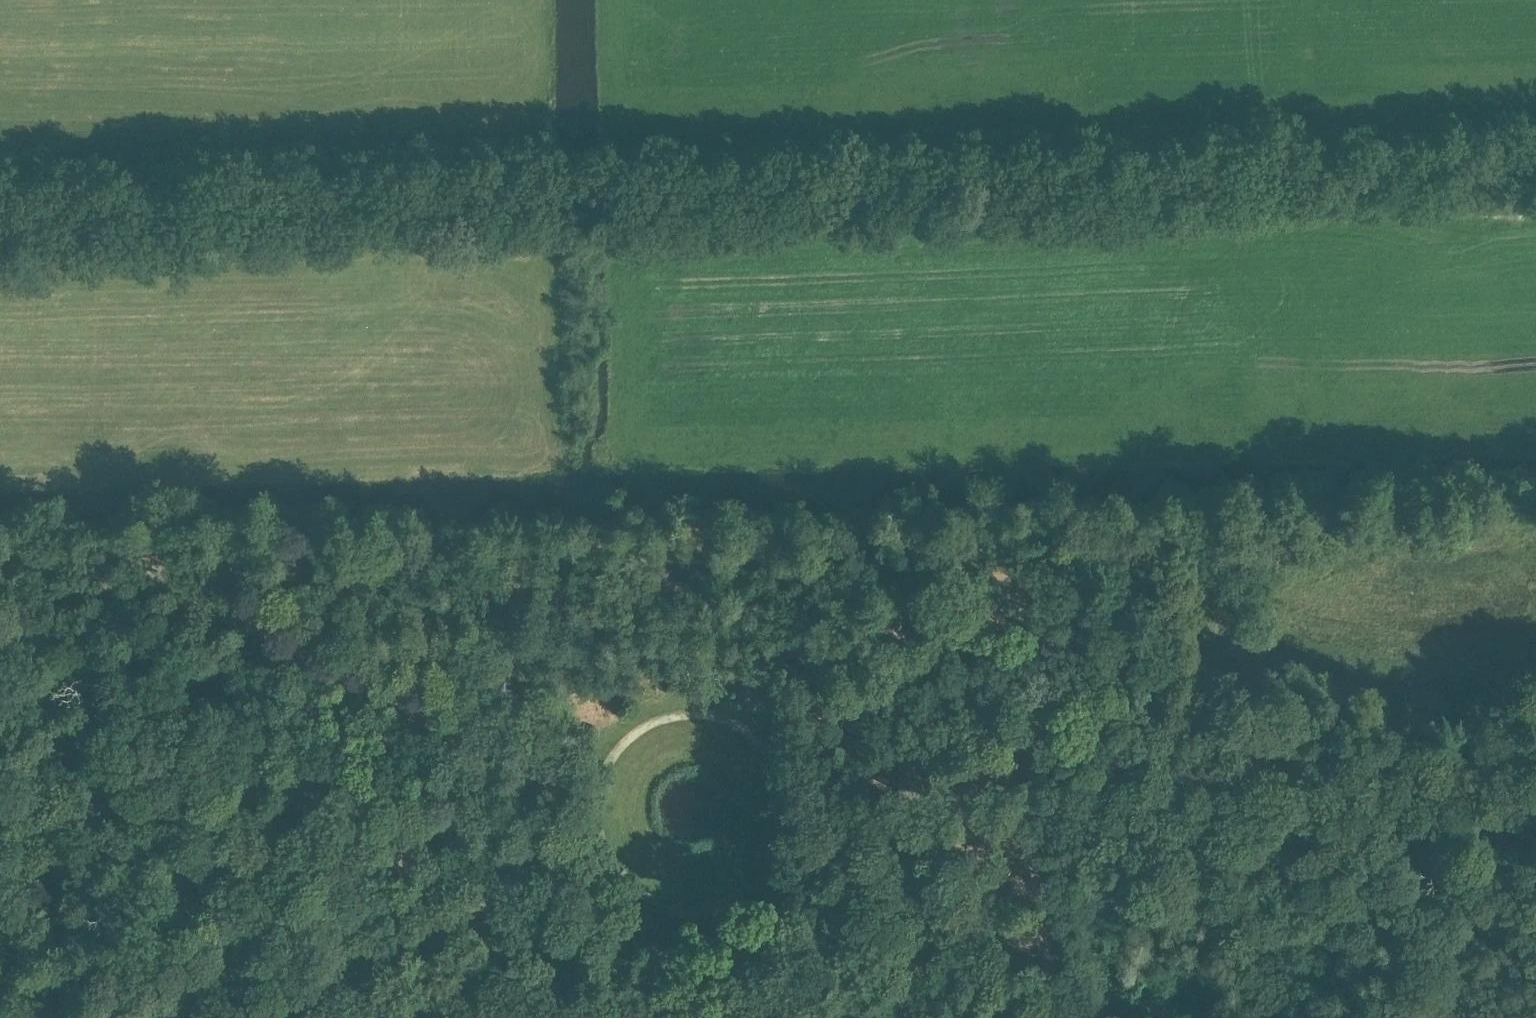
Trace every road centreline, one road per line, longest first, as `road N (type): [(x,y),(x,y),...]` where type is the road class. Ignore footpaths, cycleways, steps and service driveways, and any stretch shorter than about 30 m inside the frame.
road 1 (track): [(1535,153),(0,211)]

